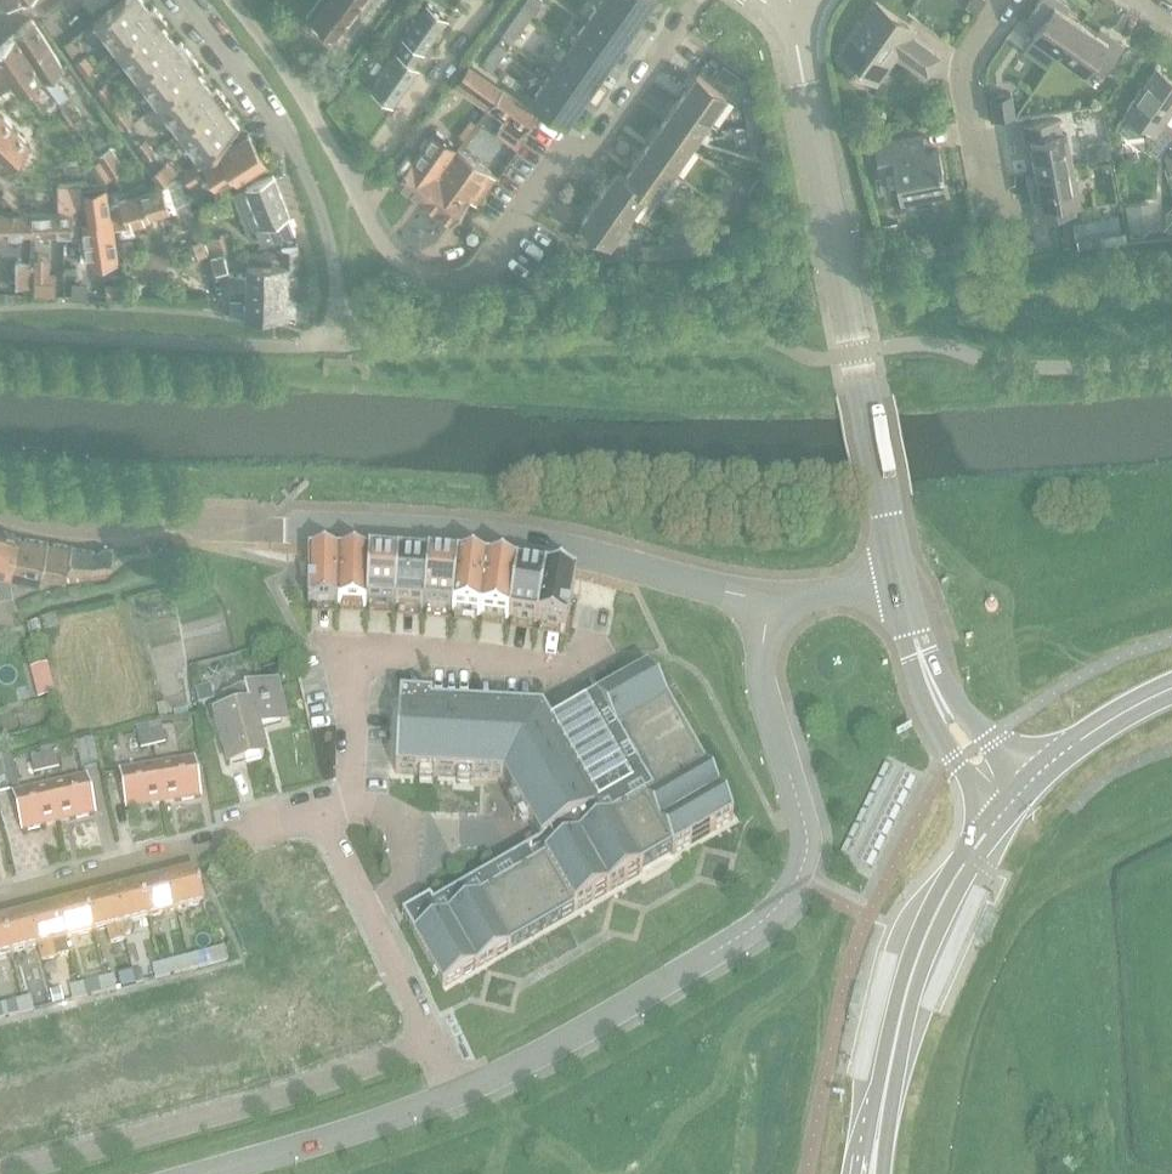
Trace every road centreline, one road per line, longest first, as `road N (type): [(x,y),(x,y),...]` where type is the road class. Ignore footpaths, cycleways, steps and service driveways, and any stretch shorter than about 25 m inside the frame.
road 1 (residential): [(769,599),(528,543),(409,529),(168,519),(71,527),(0,513)]
road 2 (residential): [(231,0),(355,184),(395,262),(431,279),(463,281),(488,265),(565,153),(604,141),(694,0)]
road 3 (tertiary): [(895,580),(793,23)]
road 4 (residential): [(16,1173),(309,1093),(431,1046)]
road 5 (residential): [(800,881),(739,940),(472,1089)]
road 6 (residential): [(335,344),(334,272),(316,202),(280,127),(185,0)]
road 7 (residential): [(323,809),(0,895)]
road 8 (residential): [(800,881),(811,842),(769,680),(769,599)]
road 9 (residential): [(472,1089),(204,1173)]
road 10 (tertiary): [(1012,799),(947,718),(895,580)]
road 11 (secondary): [(913,970),(880,1067),(859,1173)]
road 12 (secondary): [(884,1173),(913,970)]
road 13 (secondary): [(913,970),(949,887),(1012,799)]
road 14 (secondary): [(1012,799),(1084,737),(1171,687)]
road 15 (residential): [(965,176),(953,61),(990,0)]
road 16 (residential): [(323,809),(383,807),(402,829),(400,885),(380,921)]
road 17 (residential): [(431,1046),(380,921)]
road 18 (residential): [(769,599),(895,580)]
road 19 (residential): [(380,921),(323,809)]

